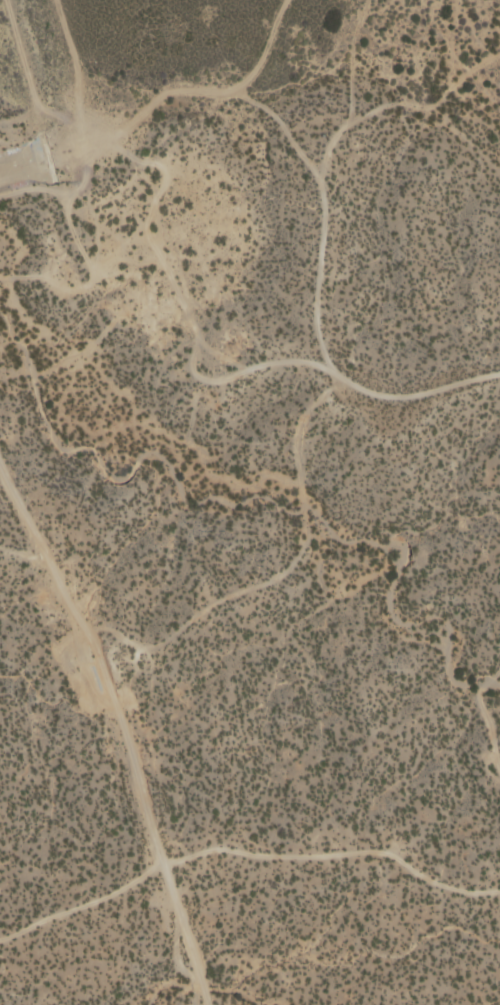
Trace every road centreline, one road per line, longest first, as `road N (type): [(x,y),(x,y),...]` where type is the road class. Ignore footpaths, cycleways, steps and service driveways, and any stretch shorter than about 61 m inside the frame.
road 1 (track): [(9,0),(37,103),(112,140),(129,139),(154,104),(180,90),(226,92),(275,115),(319,173),(317,323),(341,377)]
road 2 (track): [(208,1004),(89,640),(0,462)]
road 3 (track): [(499,890),(452,890),(390,852),(199,854),(0,940)]
road 4 (track): [(261,364),(303,359),(402,397),(499,373)]
road 5 (track): [(319,173),(341,125),(364,108),(398,100),(424,108),(471,64),(499,57)]

